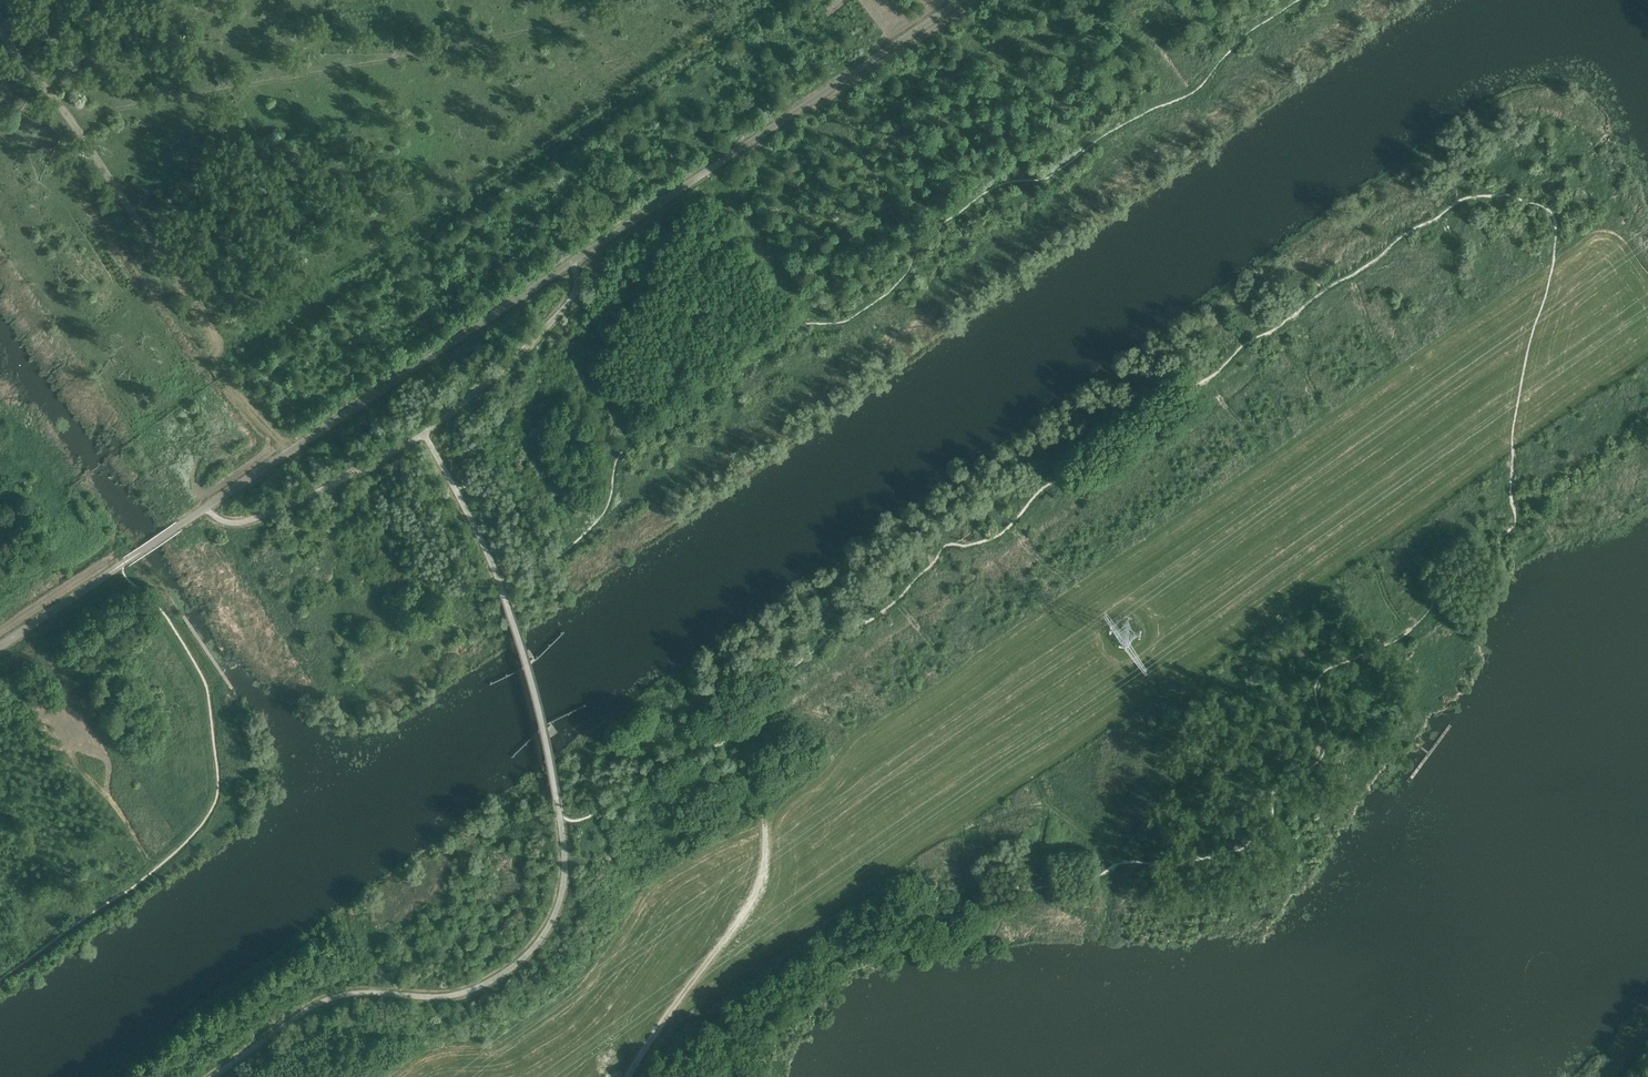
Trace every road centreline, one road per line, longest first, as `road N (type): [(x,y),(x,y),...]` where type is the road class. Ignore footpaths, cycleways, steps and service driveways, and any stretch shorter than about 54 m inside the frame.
road 1 (track): [(657,1031),(946,833),(1033,806),(1056,807),(1112,853),(1105,915)]
road 2 (track): [(290,452),(213,367),(219,346),(70,117),(0,26)]
road 3 (track): [(629,1076),(753,896),(765,841)]

